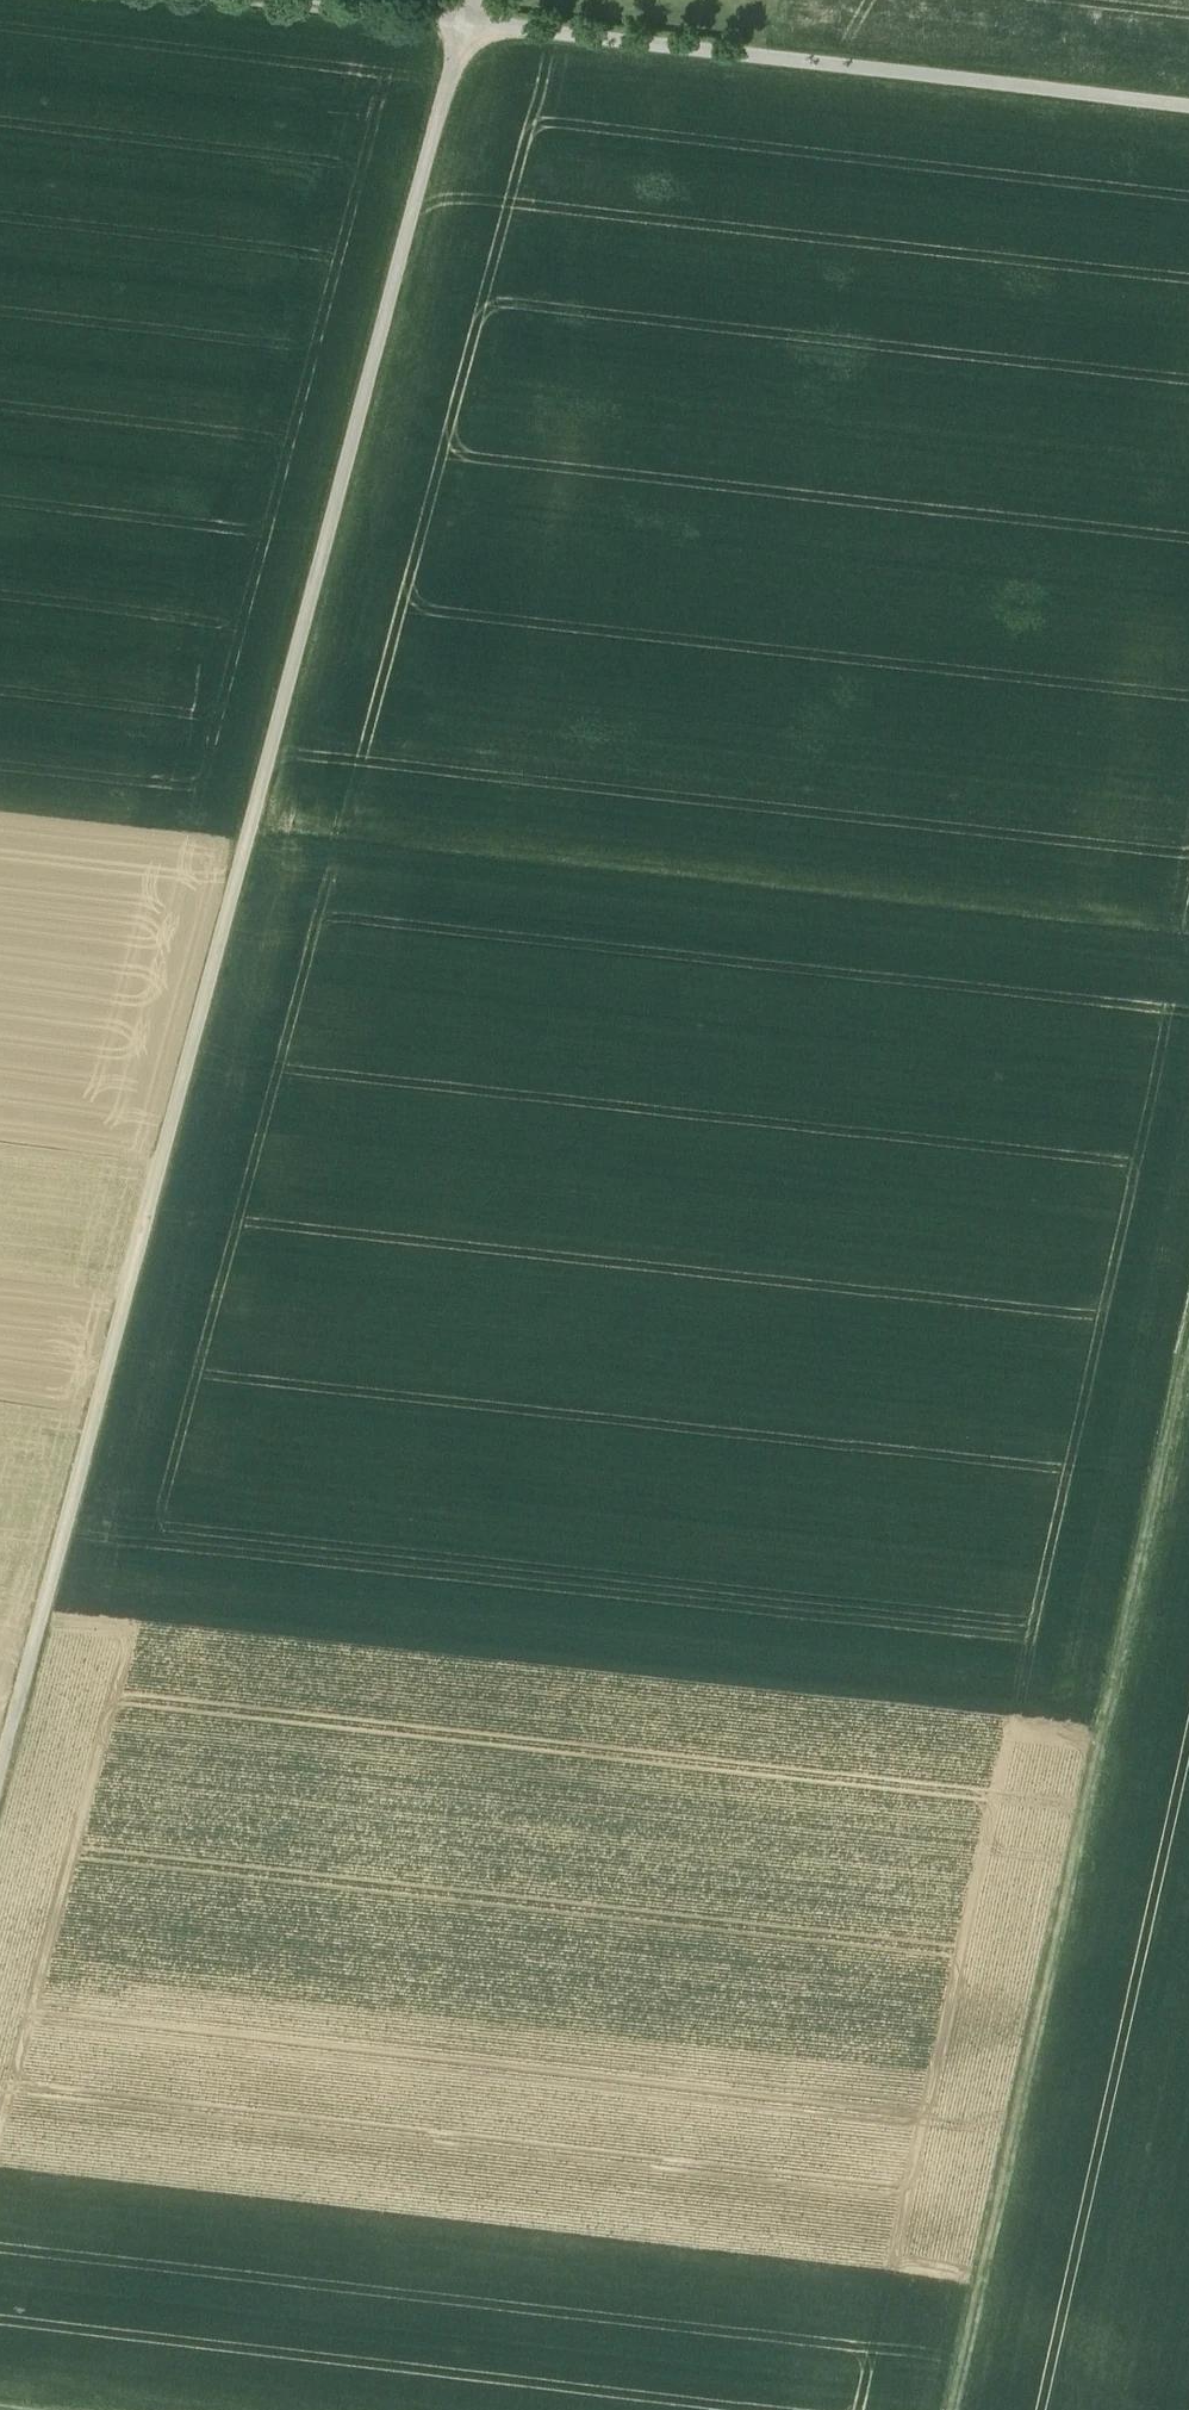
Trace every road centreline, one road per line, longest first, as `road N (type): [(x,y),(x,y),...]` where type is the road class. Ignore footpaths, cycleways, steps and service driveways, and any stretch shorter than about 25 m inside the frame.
road 1 (track): [(0,1769),(464,21)]
road 2 (track): [(967,2409),(1188,1406)]
road 3 (track): [(464,21),(1188,105)]
road 4 (track): [(280,0),(464,21)]

